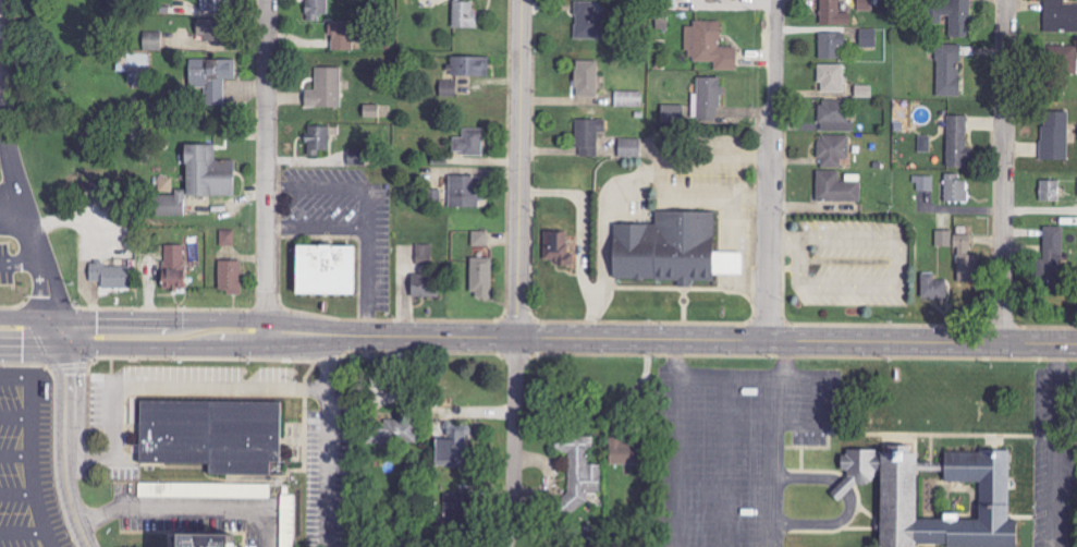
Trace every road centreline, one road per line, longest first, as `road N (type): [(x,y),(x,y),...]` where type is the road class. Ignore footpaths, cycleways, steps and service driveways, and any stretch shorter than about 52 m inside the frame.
road 1 (tertiary): [(0,331),(1076,345)]
road 2 (residential): [(9,0),(9,117),(70,331),(69,458),(89,546)]
road 3 (residential): [(522,0),(513,496),(505,546)]
road 4 (residential): [(1006,0),(1001,344)]
road 5 (residential): [(778,0),(768,341)]
road 6 (residential): [(266,0),(266,332)]

